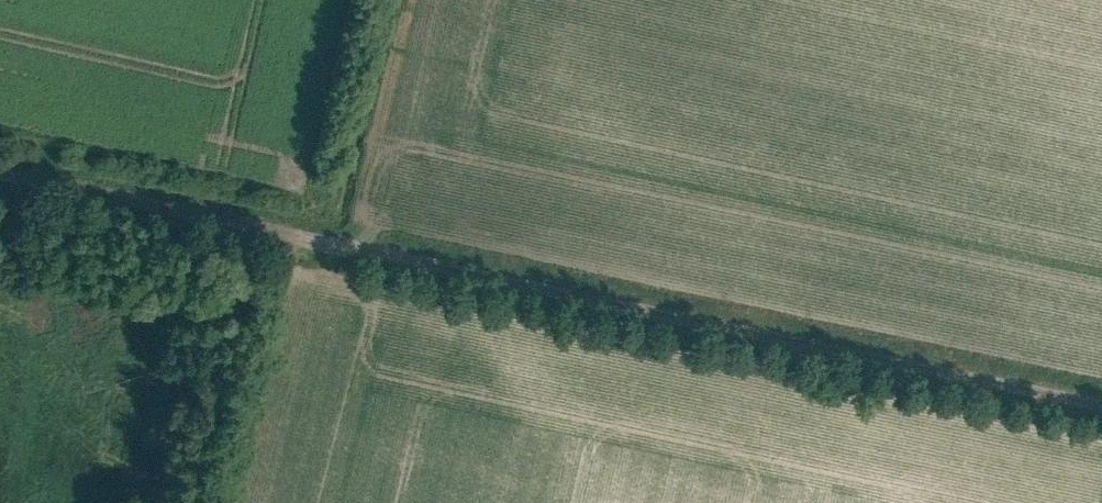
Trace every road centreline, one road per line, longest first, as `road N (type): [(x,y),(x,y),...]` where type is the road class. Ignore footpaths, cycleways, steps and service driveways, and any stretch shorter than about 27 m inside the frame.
road 1 (unclassified): [(1101,395),(0,159)]

